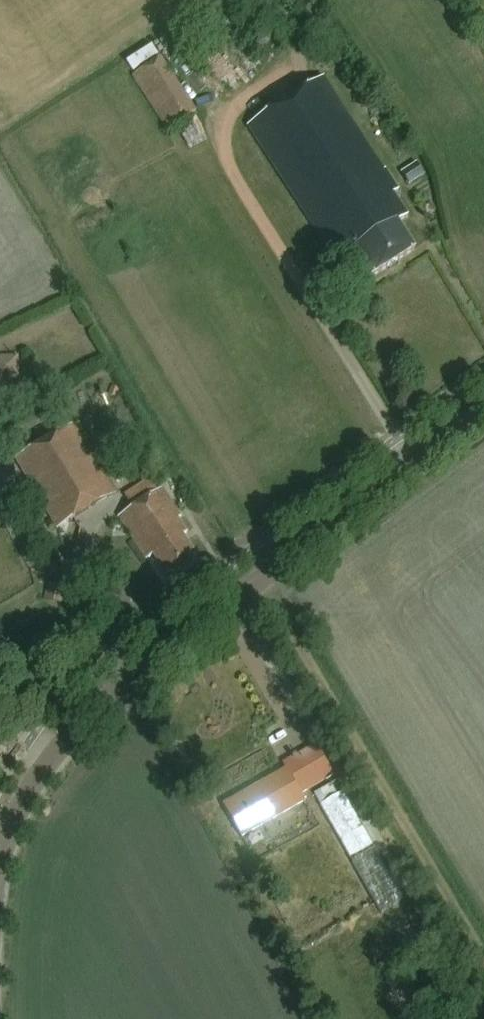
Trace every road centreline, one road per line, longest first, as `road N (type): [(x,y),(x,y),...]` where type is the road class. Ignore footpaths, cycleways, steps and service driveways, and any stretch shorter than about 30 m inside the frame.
road 1 (secondary): [(0,867),(12,826),(71,735),(129,682),(483,409)]

